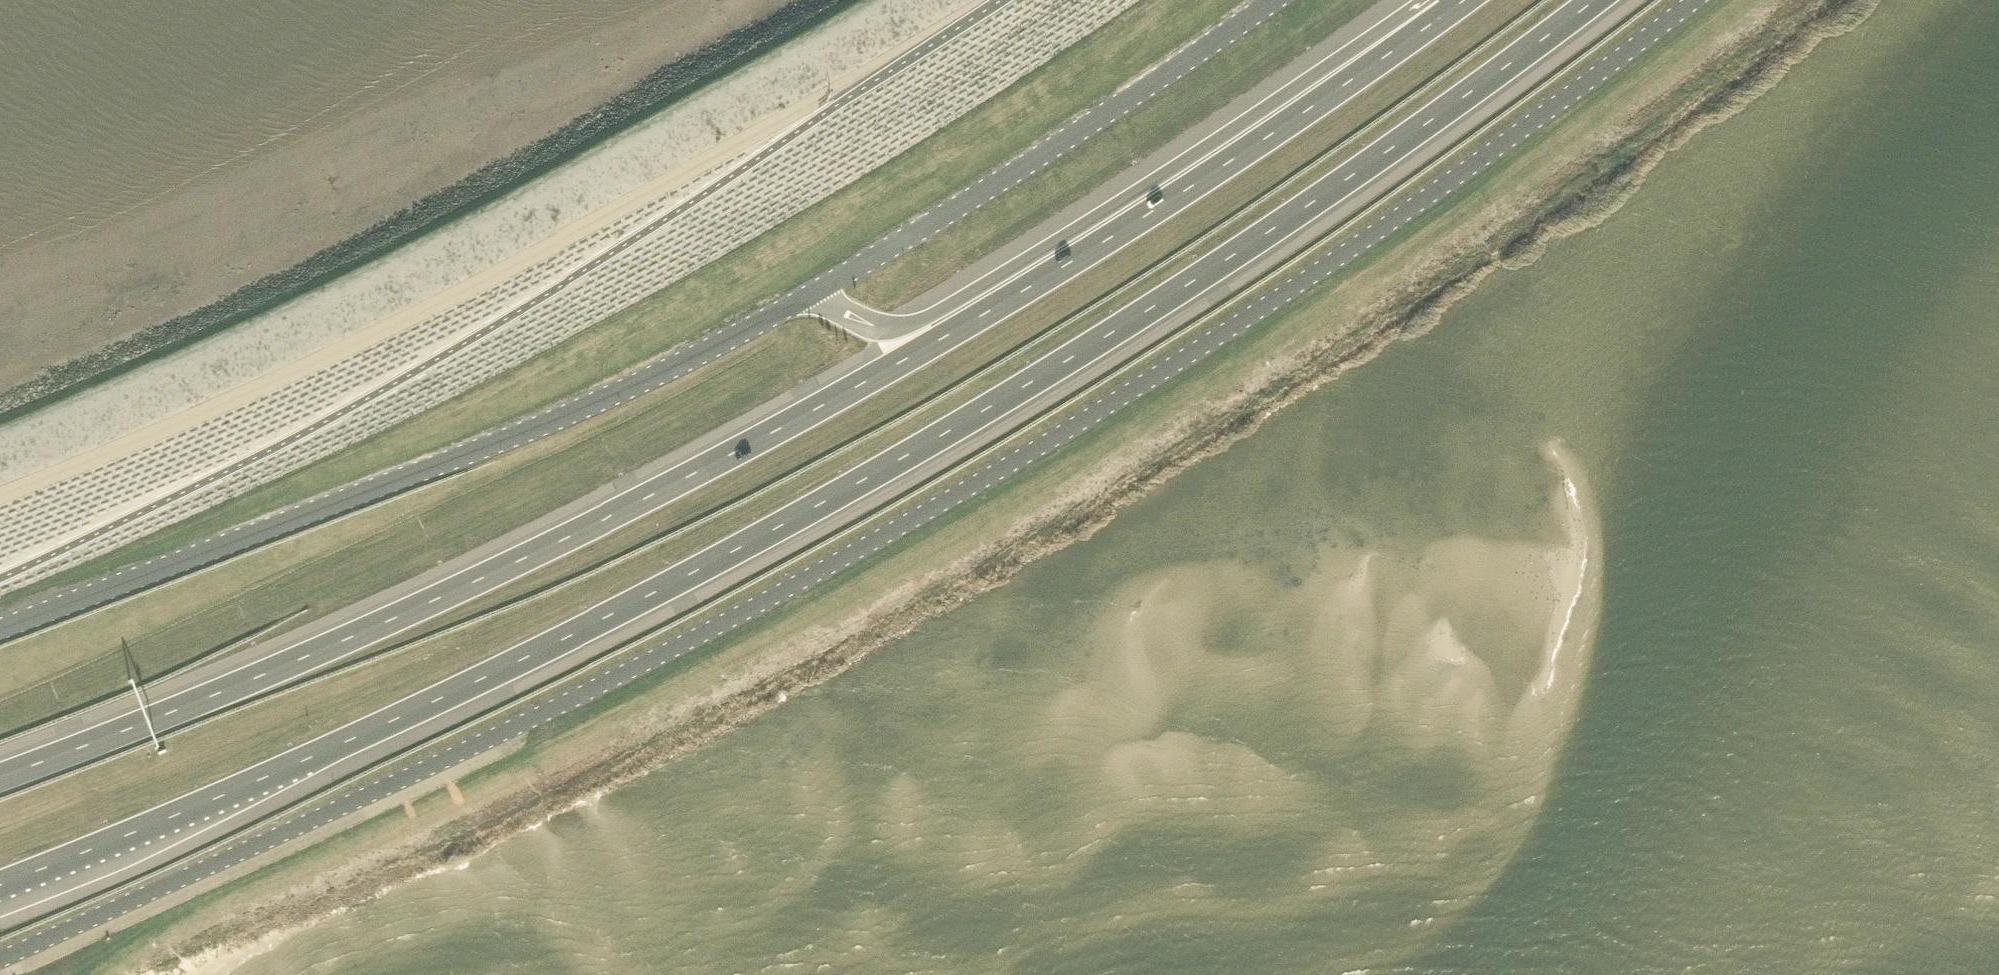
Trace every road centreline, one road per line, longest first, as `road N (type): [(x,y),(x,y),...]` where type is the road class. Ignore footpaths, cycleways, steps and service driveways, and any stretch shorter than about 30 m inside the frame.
road 1 (unclassified): [(0,960),(491,740),(934,507),(1141,387),(1381,230),(1696,0)]
road 2 (motorway): [(0,882),(338,745),(765,535),(1053,373),(1307,209),(1598,0)]
road 3 (motorway): [(943,338),(457,589),(0,777)]
road 4 (unclassified): [(0,628),(606,399),(814,292)]
road 5 (motorway): [(1464,0),(1186,190),(943,338)]
road 6 (unclassified): [(814,292),(1278,0)]
road 7 (motorway): [(943,338),(876,330),(814,292)]

